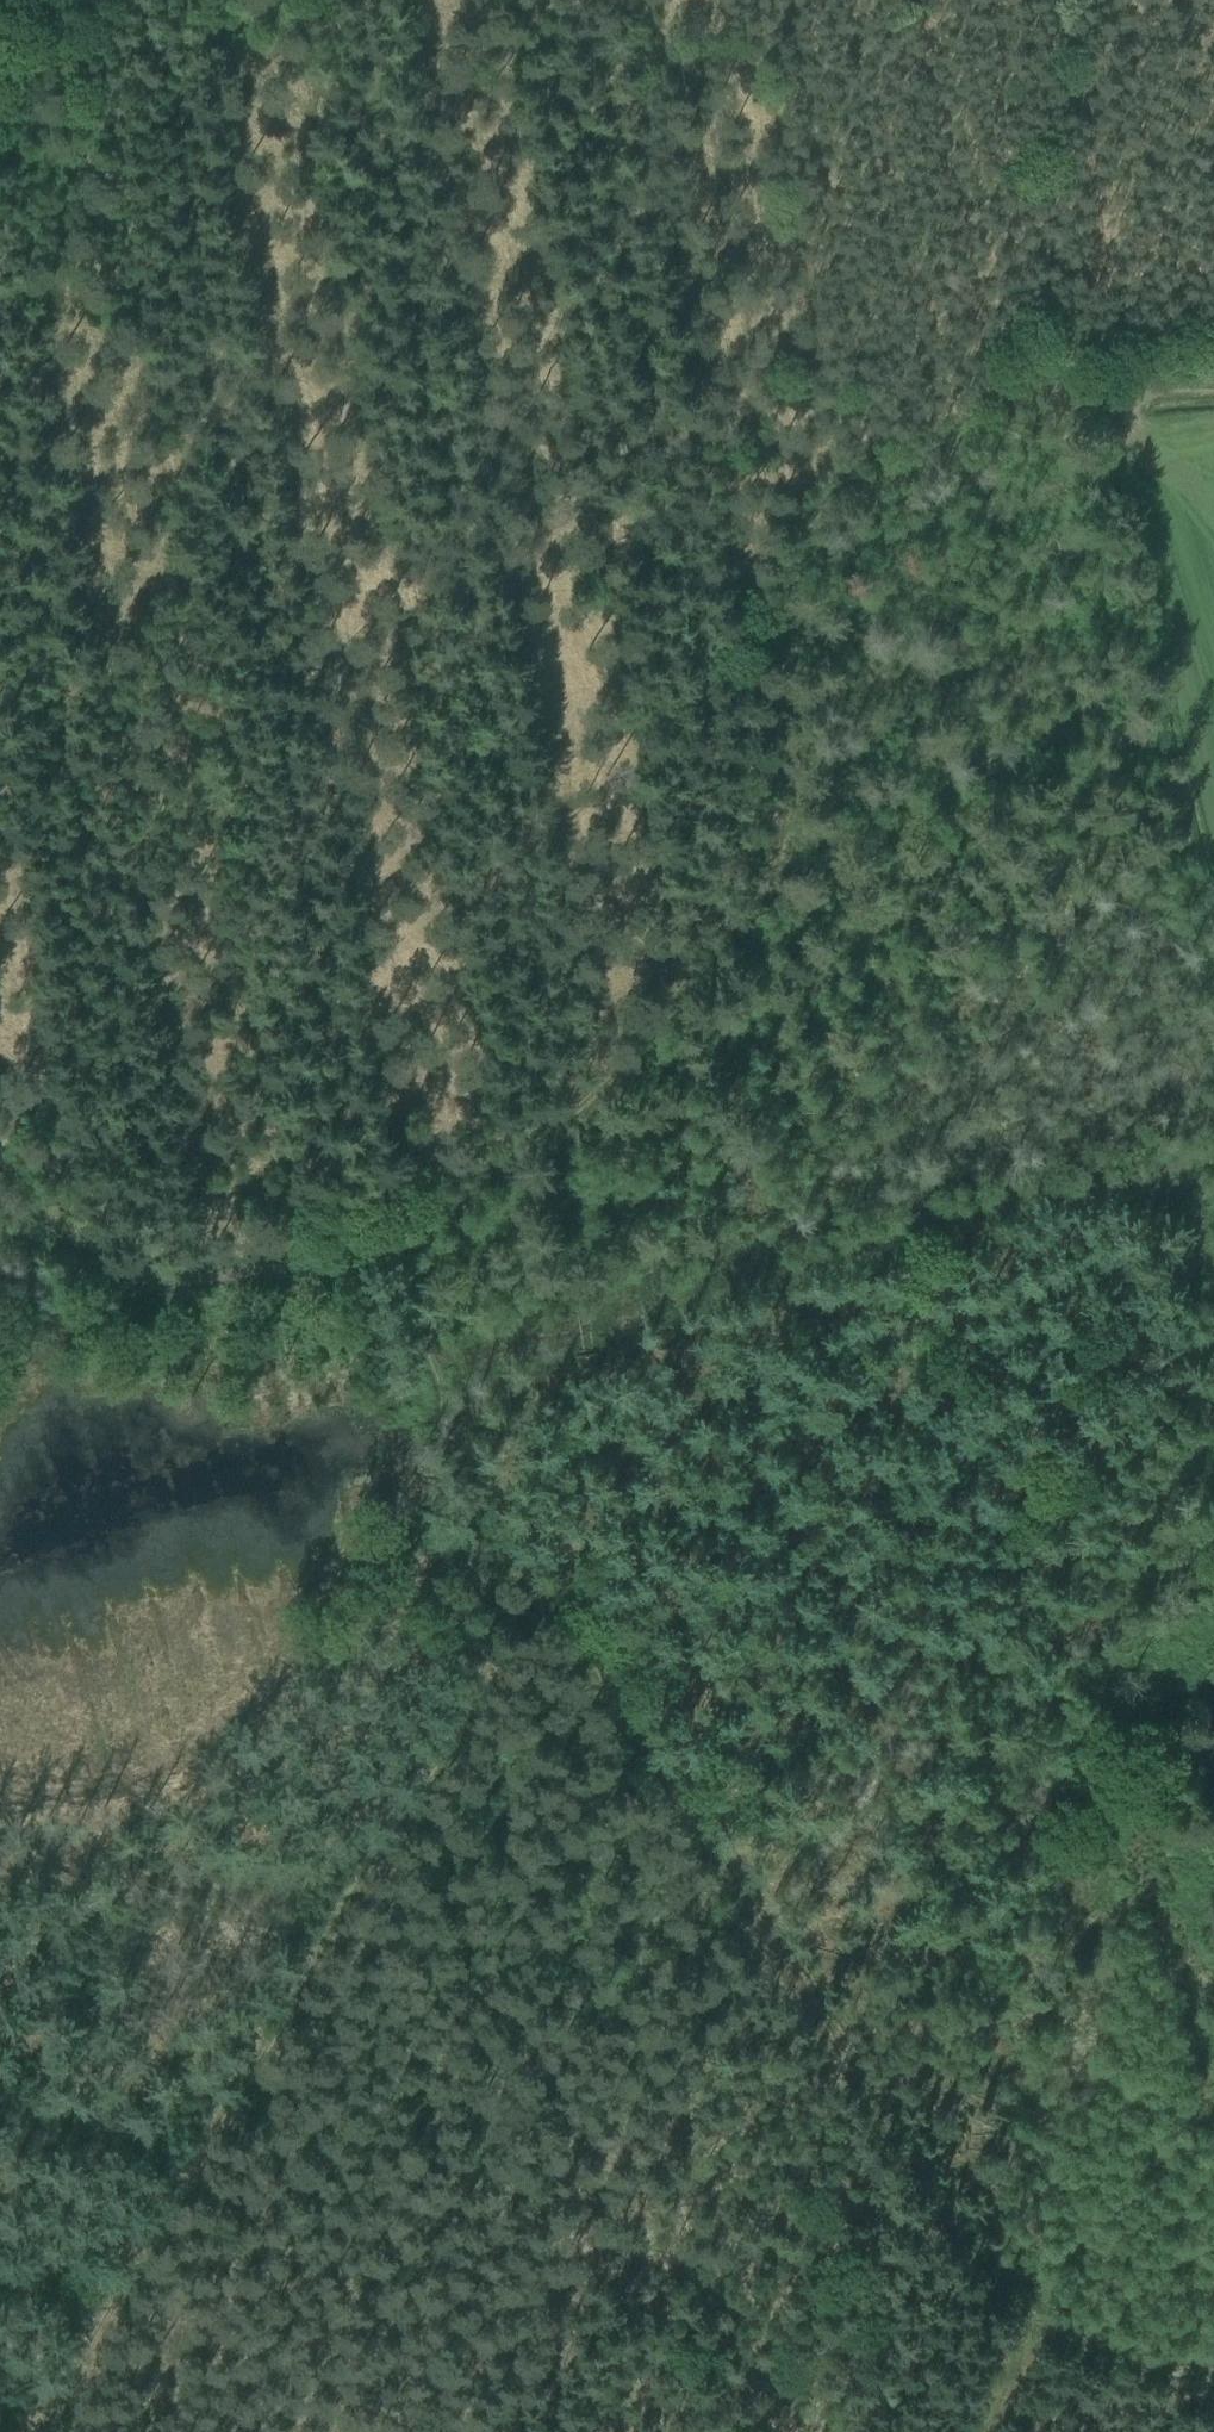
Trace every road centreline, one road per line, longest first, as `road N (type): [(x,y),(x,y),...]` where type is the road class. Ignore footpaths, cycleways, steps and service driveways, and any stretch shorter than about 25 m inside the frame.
road 1 (track): [(25,2431),(399,1800),(466,1673),(484,1602),(491,1516),(1046,2327),(1103,2359),(1167,2380),(1213,2368)]
road 2 (track): [(1213,398),(1048,417),(822,507),(790,636),(794,771),(778,901),(698,1029),(517,1175),(433,1223),(398,1269),(491,1516)]
road 3 (track): [(0,1800),(150,1782),(311,1650),(489,1541)]
road 4 (track): [(0,1140),(22,1164),(127,1233),(240,1264),(377,1270),(405,1260)]
road 5 (track): [(0,1343),(127,1233)]
road 6 (track): [(62,0),(0,122)]

